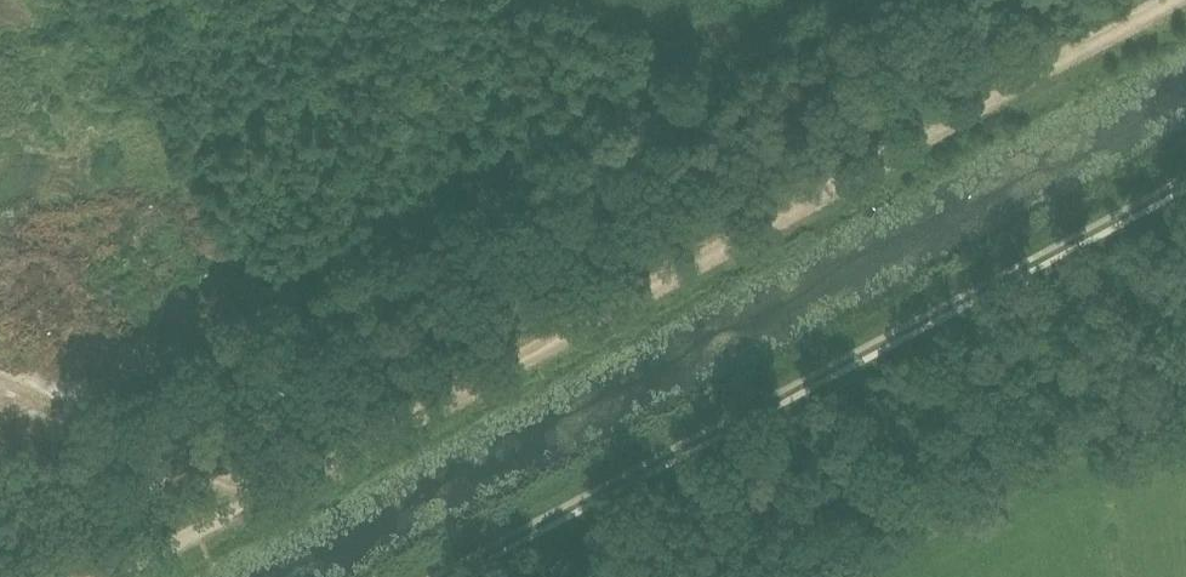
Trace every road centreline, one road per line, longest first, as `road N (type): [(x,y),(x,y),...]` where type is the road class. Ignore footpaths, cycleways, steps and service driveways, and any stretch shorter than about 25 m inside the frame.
road 1 (track): [(1165,0),(106,576)]
road 2 (track): [(1185,195),(465,576)]

